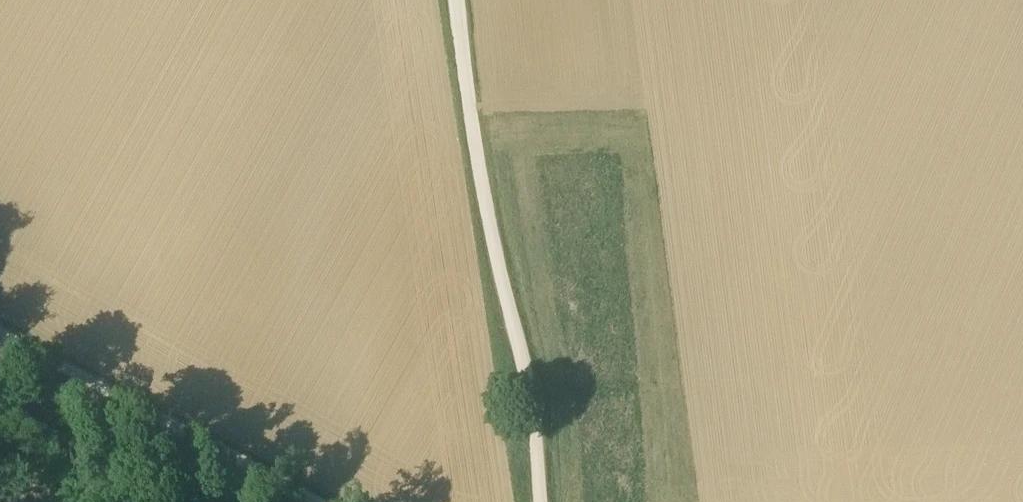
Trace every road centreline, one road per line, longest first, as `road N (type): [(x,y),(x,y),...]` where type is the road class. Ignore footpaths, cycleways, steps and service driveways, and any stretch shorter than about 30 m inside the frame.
road 1 (track): [(453,0),(542,501)]
road 2 (track): [(302,501),(0,328)]

